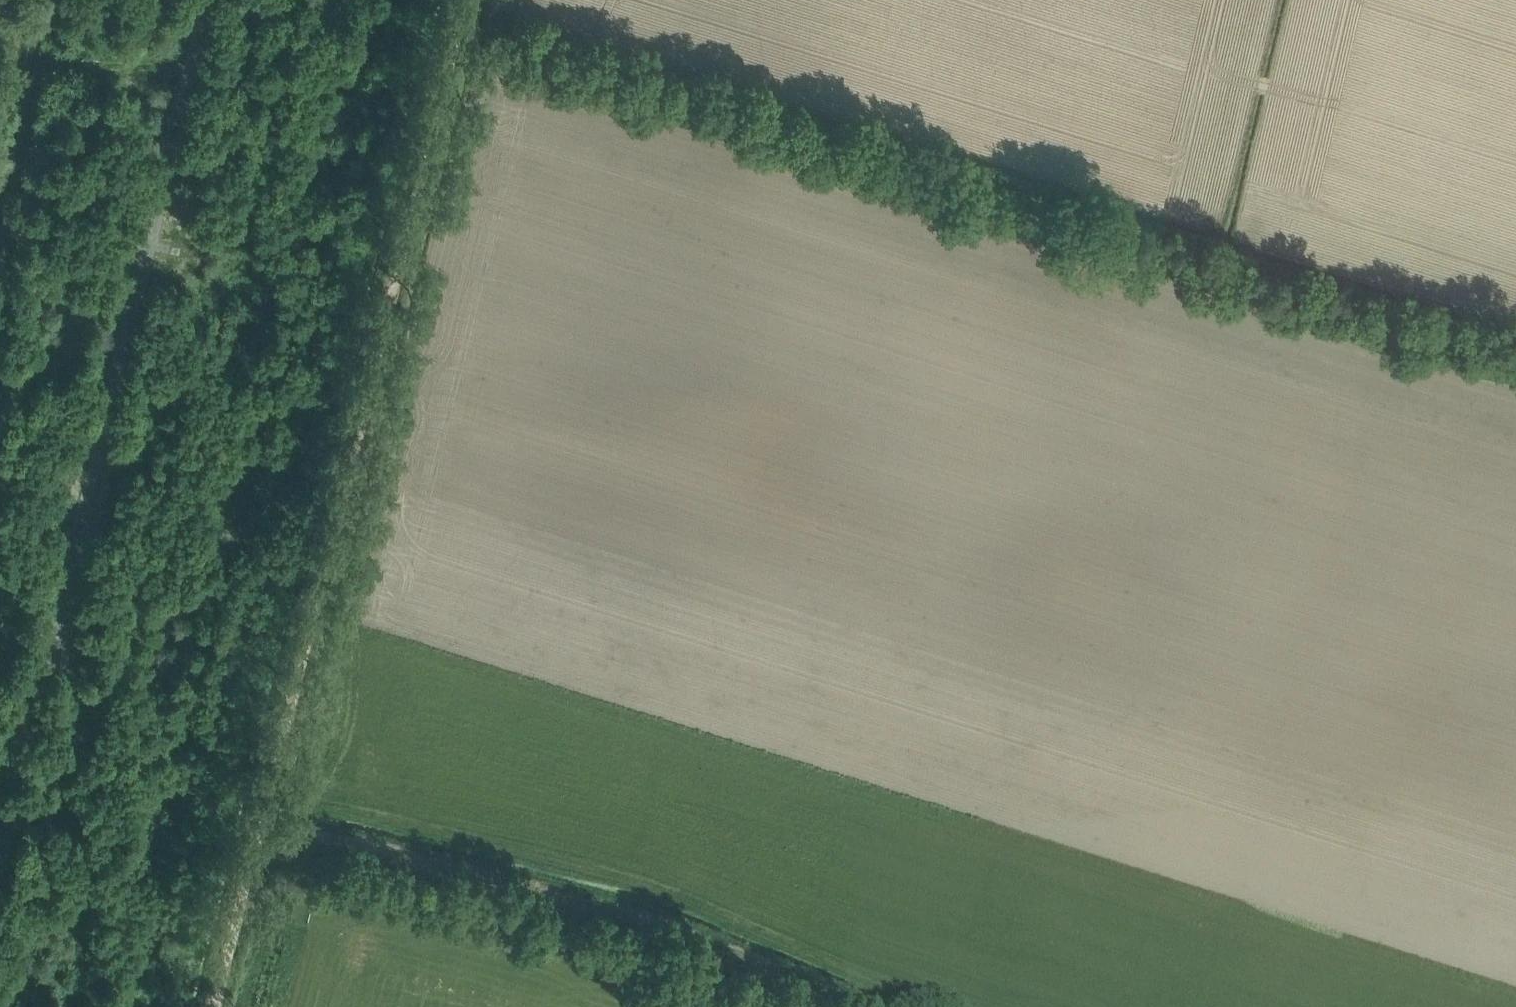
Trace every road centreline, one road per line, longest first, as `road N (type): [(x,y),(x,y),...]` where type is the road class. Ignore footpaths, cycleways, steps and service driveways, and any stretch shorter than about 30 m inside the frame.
road 1 (track): [(219,1006),(467,0)]
road 2 (track): [(881,1006),(627,925),(261,838)]

